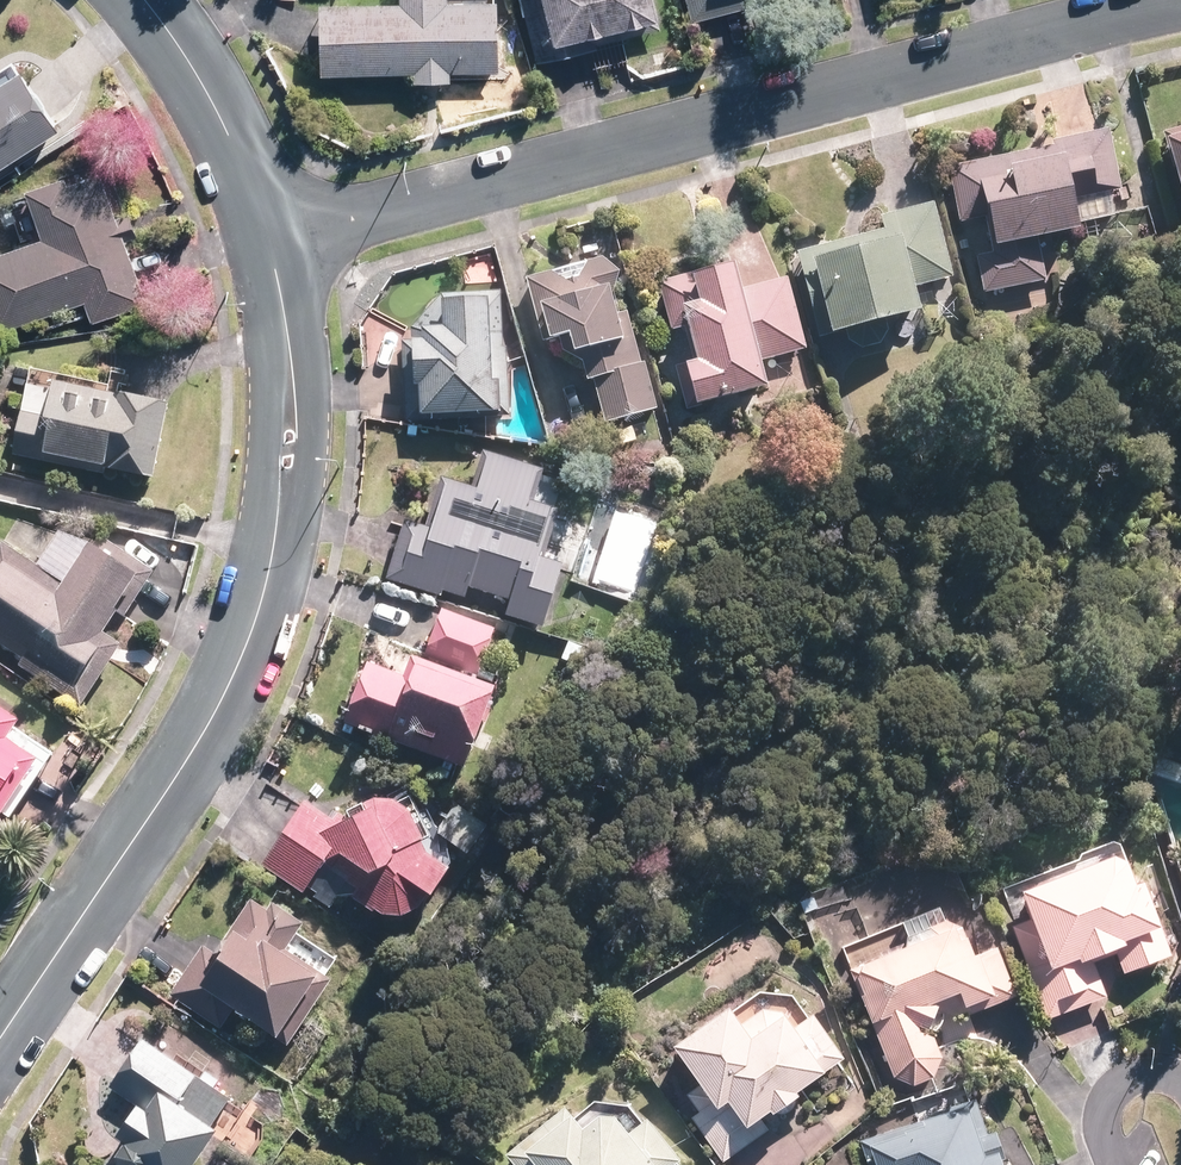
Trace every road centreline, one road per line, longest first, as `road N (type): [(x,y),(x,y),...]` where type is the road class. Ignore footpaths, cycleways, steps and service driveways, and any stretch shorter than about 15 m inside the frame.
road 1 (residential): [(1180,1),(263,234)]
road 2 (tertiary): [(263,234),(284,316),(289,451),(267,588),(249,644),(208,730),(0,1038)]
road 3 (tertiary): [(139,0),(218,116),(263,234)]
road 4 (residential): [(1117,1164),(1104,1119),(1111,1093),(1140,1072),(1159,1073)]

